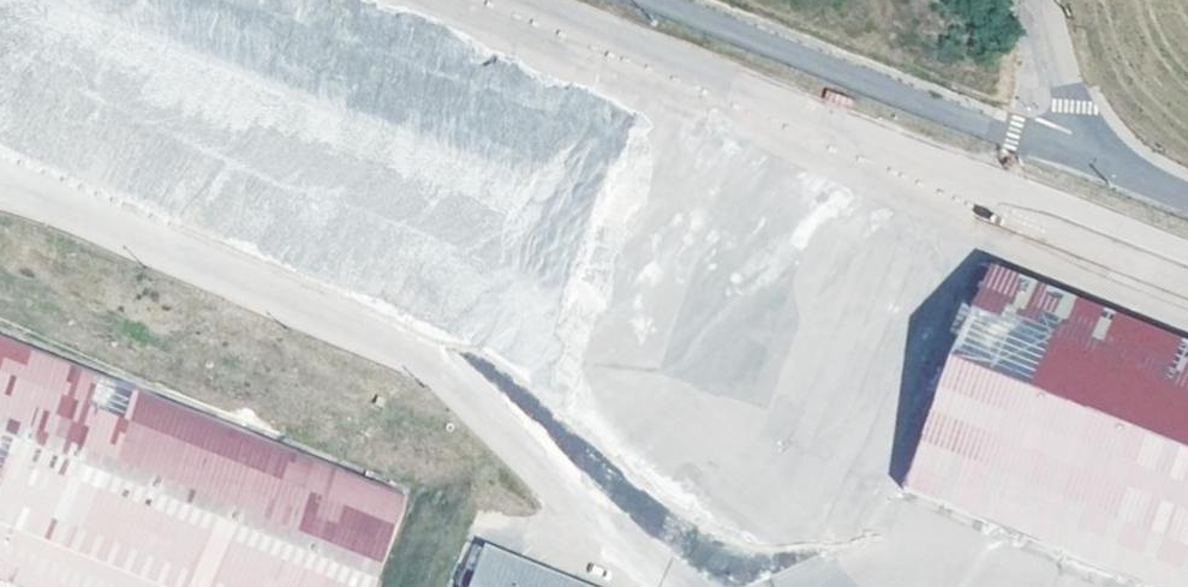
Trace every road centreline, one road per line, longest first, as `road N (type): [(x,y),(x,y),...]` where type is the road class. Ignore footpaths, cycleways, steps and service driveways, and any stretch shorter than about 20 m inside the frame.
road 1 (unclassified): [(1187,202),(668,0)]

